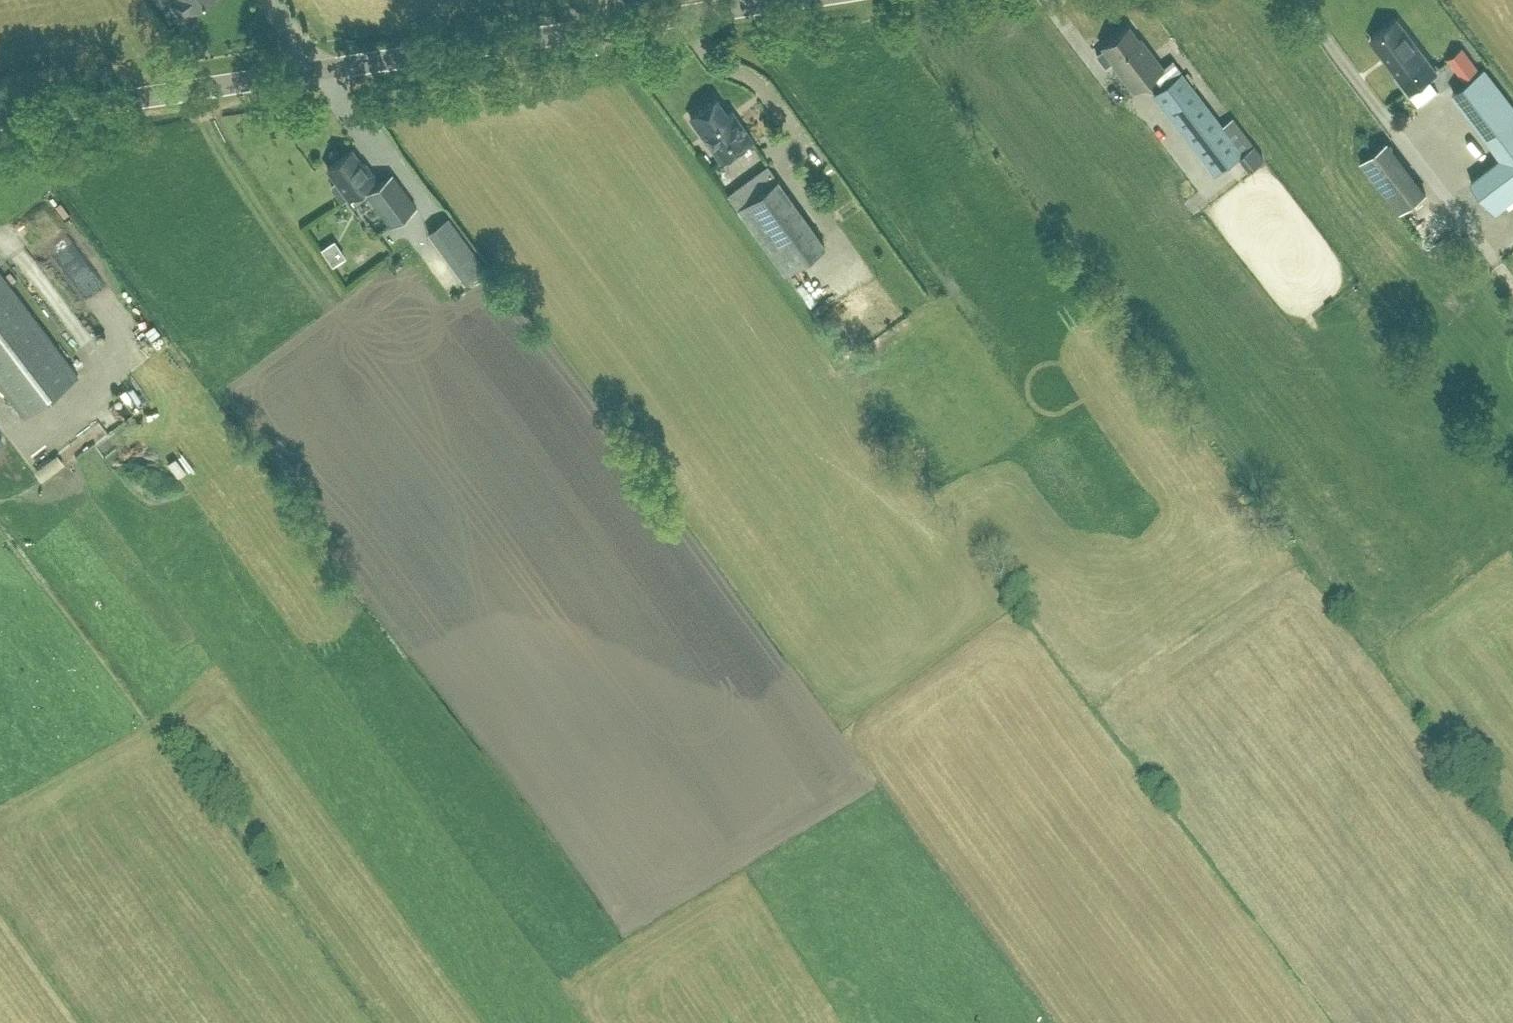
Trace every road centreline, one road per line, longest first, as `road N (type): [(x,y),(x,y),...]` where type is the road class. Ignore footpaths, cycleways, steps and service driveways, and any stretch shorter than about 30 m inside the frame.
road 1 (unclassified): [(0,117),(777,0)]

